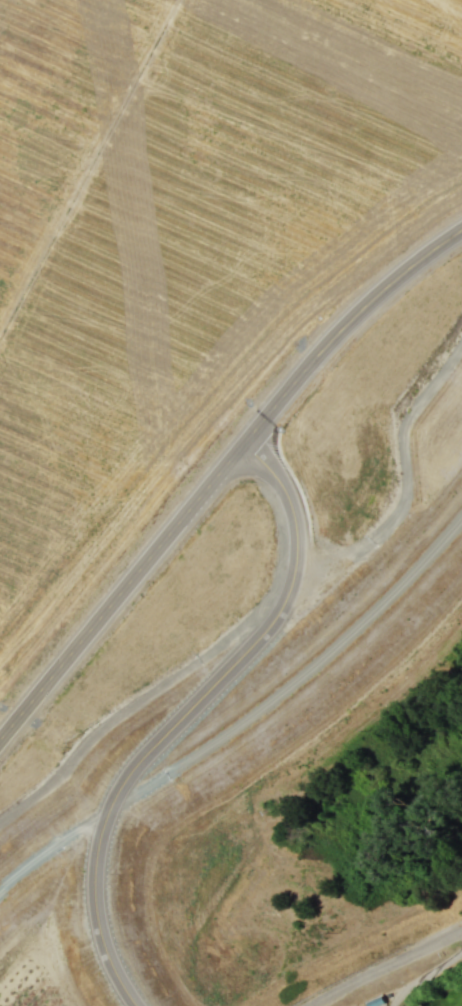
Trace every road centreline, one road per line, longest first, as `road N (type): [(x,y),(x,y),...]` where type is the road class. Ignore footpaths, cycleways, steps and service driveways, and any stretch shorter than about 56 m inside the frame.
road 1 (tertiary): [(461,232),(321,355),(0,740)]
road 2 (residential): [(246,445),(287,498),(294,566),(273,619),(136,766),(109,814),(97,910),(110,959),(136,1005)]
road 3 (track): [(125,99),(0,335)]
road 4 (residential): [(318,1005),(461,930)]

